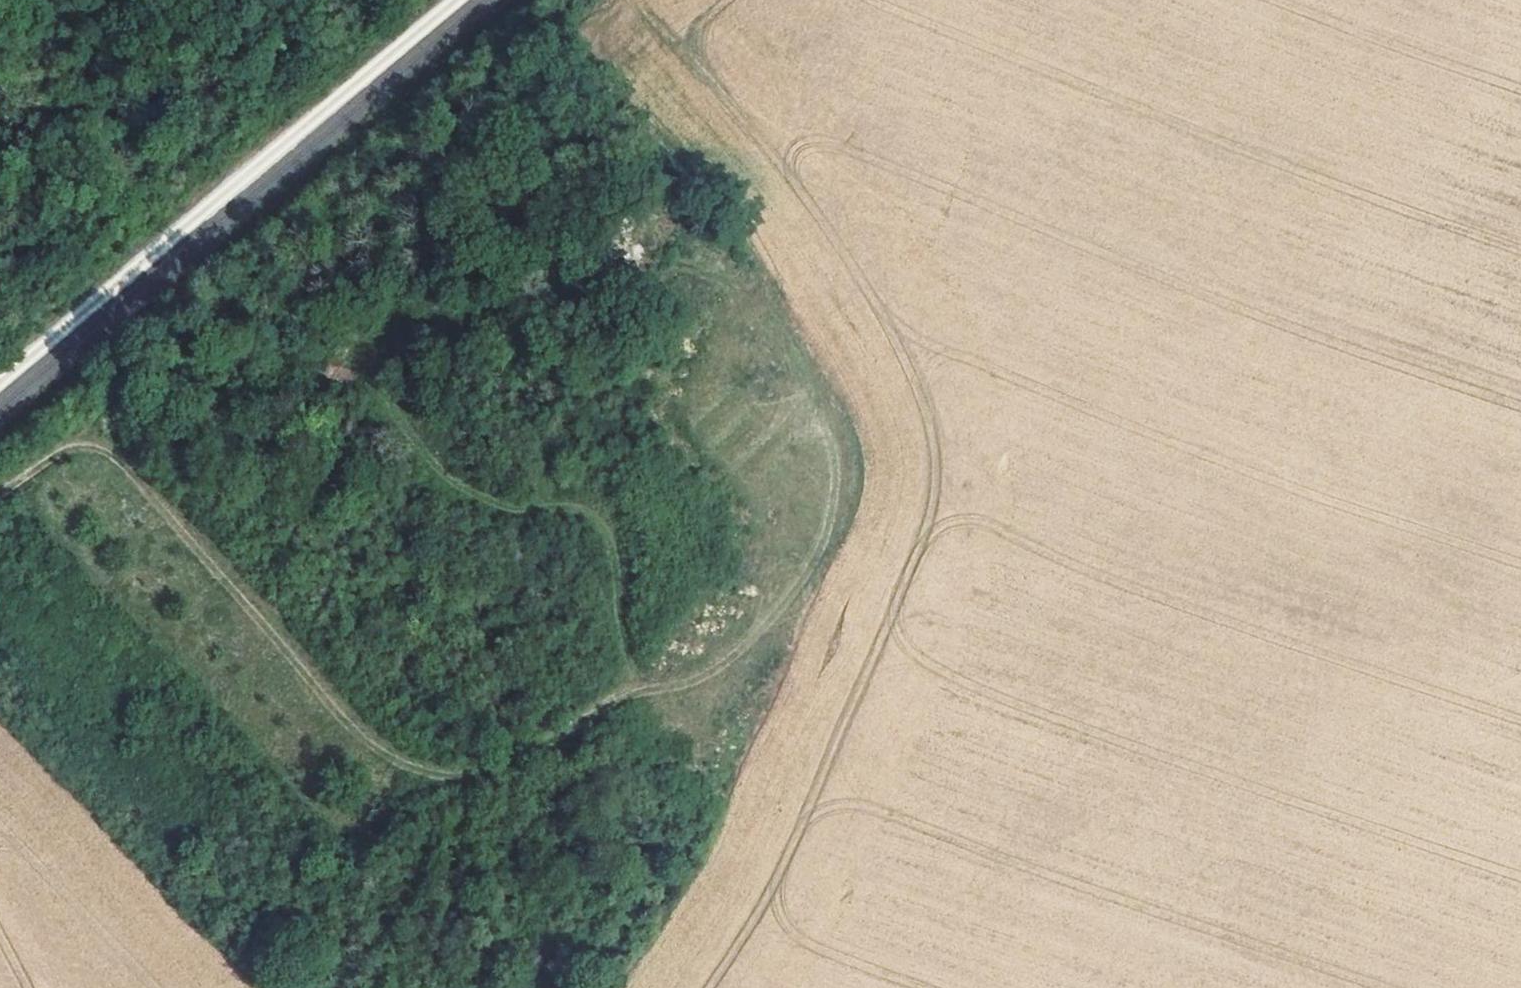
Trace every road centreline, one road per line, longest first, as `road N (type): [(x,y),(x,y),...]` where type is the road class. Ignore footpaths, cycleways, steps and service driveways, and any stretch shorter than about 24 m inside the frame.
road 1 (track): [(128,468),(82,446),(59,451),(0,491)]

